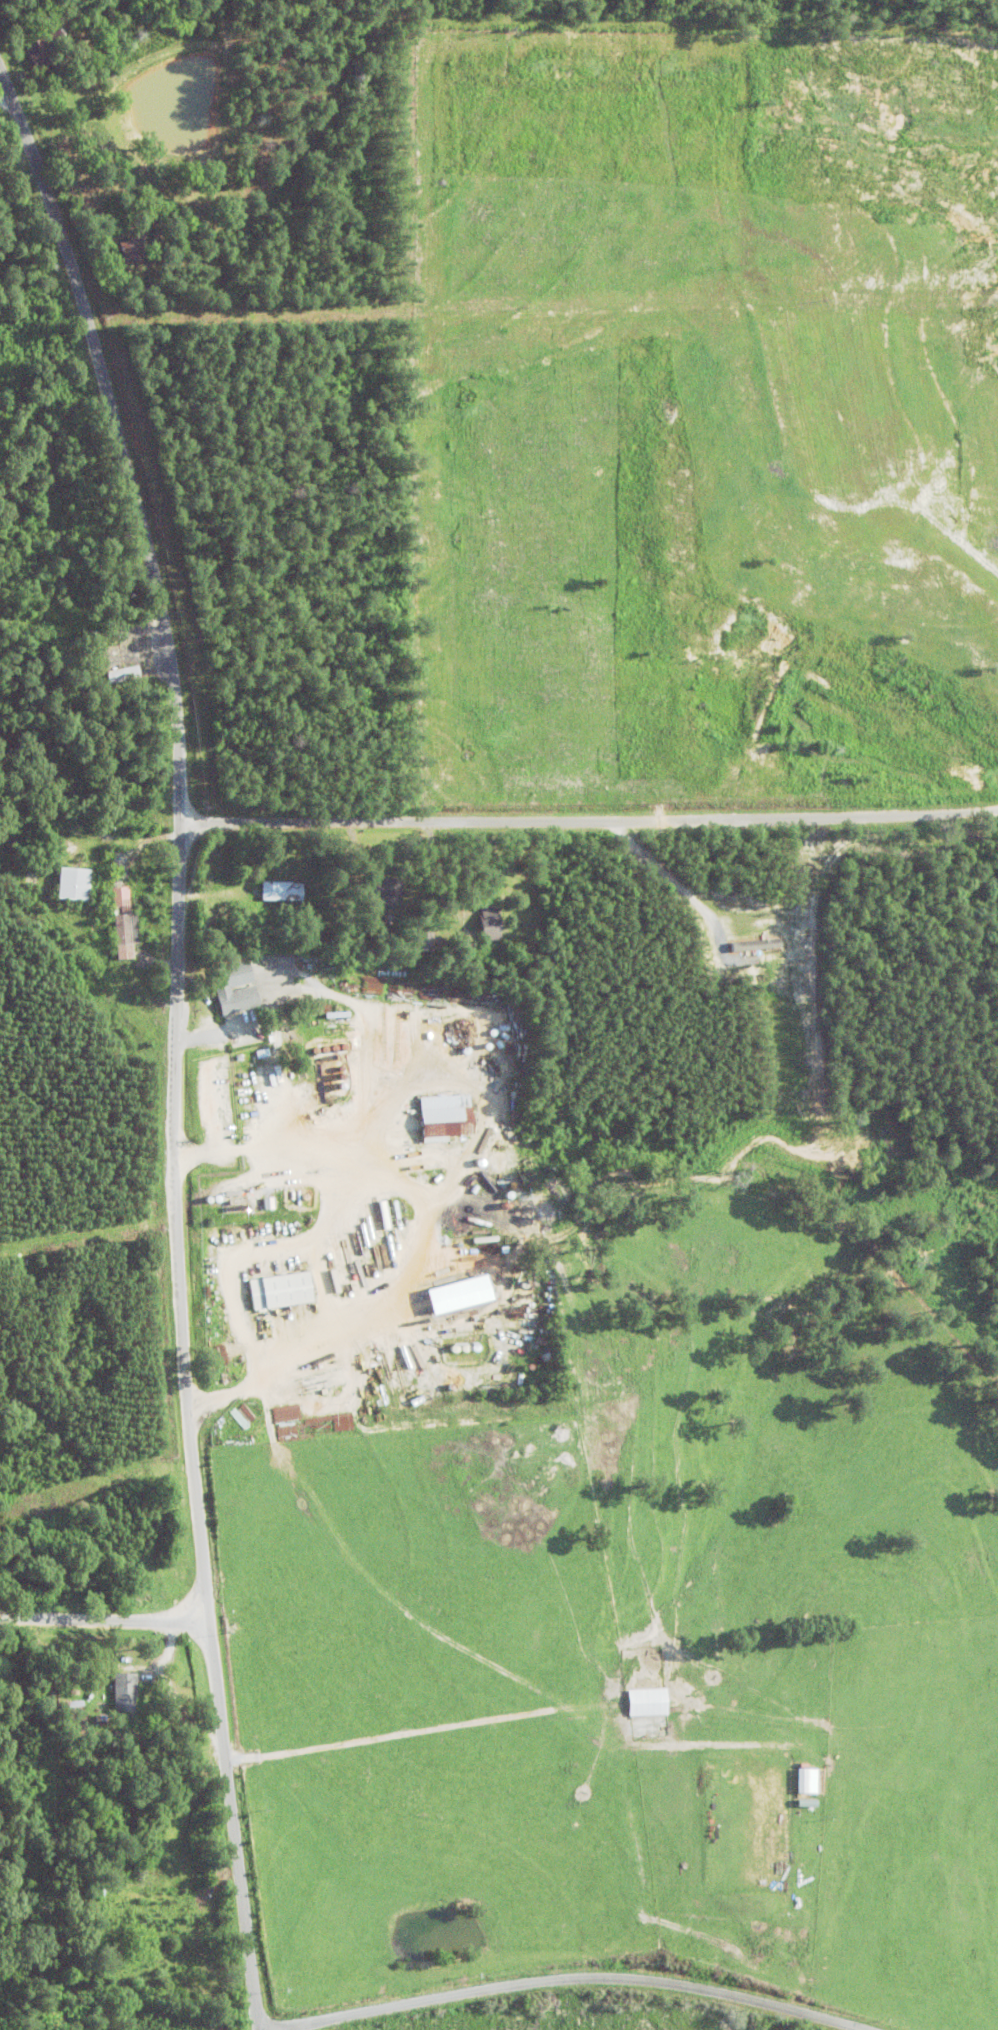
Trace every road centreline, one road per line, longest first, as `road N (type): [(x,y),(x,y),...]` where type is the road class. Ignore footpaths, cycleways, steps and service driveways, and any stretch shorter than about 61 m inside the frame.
road 1 (tertiary): [(255,2029),(184,1449),(174,810),(164,685),(124,519),(44,268),(29,257),(0,166)]
road 2 (residential): [(174,810),(997,788)]
road 3 (residential): [(865,2029),(686,1984),(576,1978),(260,2029)]
road 4 (tertiary): [(199,1615),(0,1612)]

